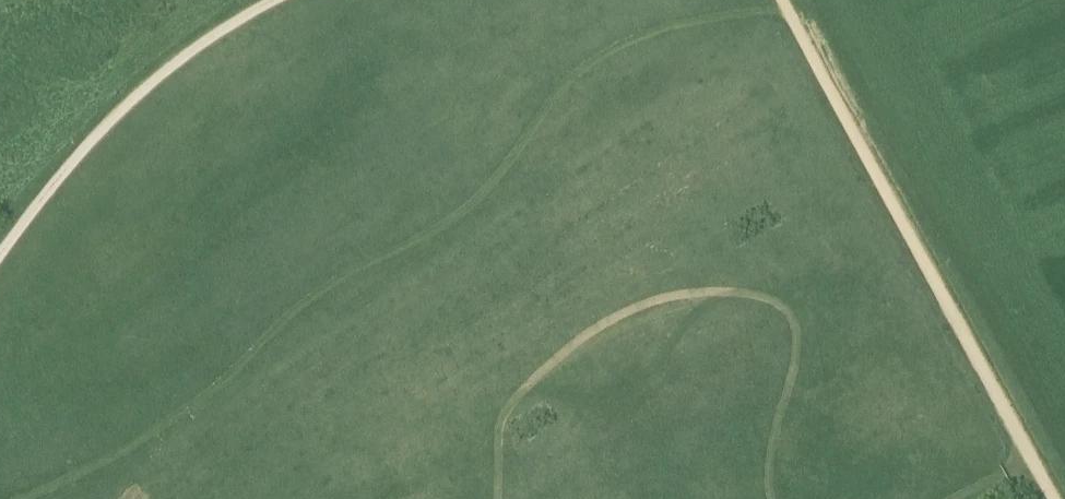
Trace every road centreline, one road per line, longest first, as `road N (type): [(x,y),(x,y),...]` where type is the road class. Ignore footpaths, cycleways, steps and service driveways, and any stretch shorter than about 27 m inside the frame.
road 1 (track): [(783,0),(1053,498)]
road 2 (track): [(287,0),(124,102),(0,246)]

